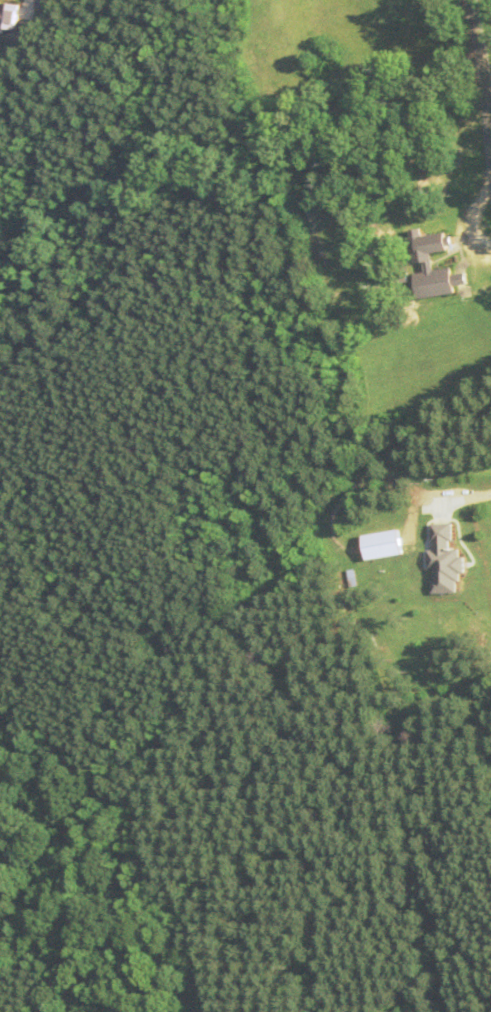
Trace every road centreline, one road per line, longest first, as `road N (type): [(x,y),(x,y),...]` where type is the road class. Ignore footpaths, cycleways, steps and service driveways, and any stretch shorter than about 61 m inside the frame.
road 1 (residential): [(490,139),(471,0)]

